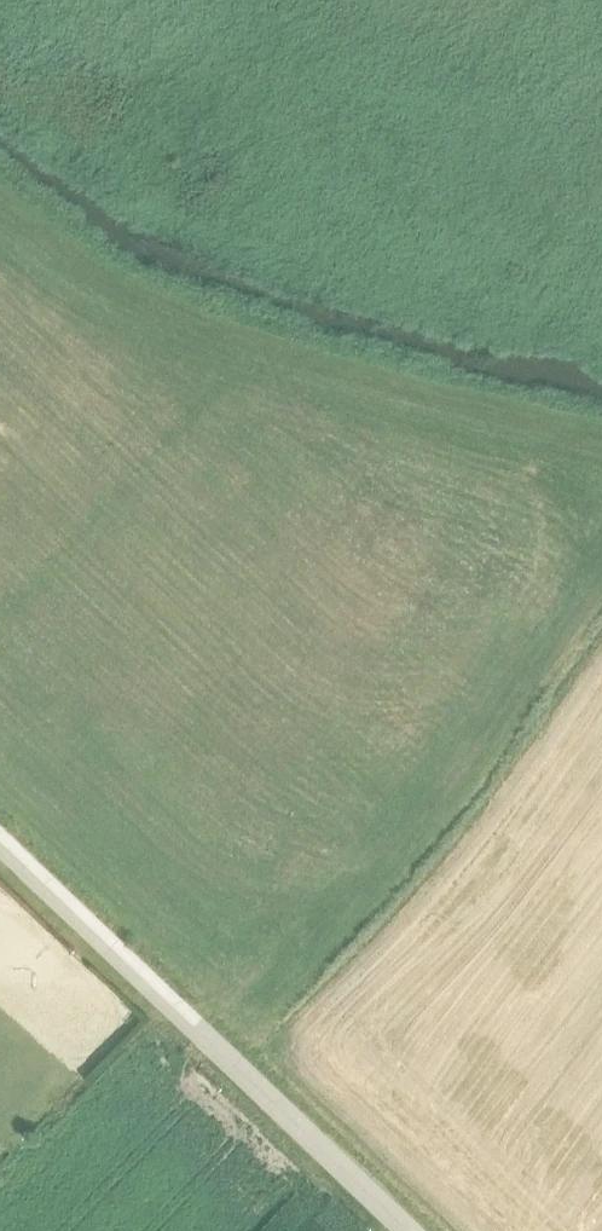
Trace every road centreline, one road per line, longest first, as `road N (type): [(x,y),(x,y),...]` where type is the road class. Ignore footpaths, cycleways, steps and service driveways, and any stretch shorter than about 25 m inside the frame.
road 1 (tertiary): [(404,1230),(0,846)]

